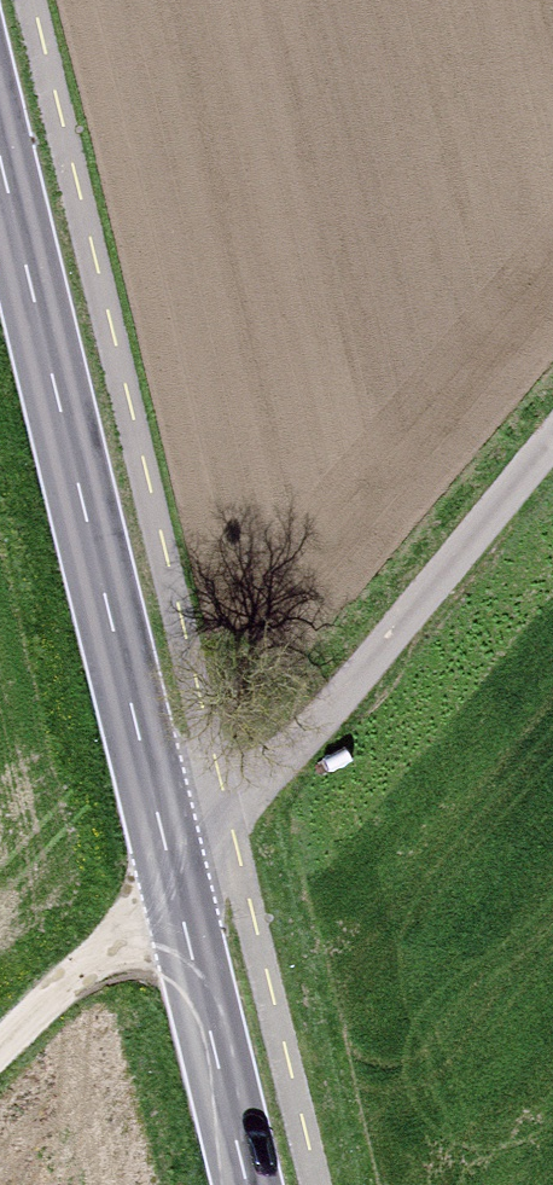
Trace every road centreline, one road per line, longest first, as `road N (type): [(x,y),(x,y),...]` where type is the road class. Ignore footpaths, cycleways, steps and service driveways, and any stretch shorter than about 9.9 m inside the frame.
road 1 (primary): [(0,151),(177,893)]
road 2 (residential): [(552,440),(177,893)]
road 3 (primary): [(177,893),(248,1184)]
road 4 (track): [(177,893),(77,964),(0,1044)]

